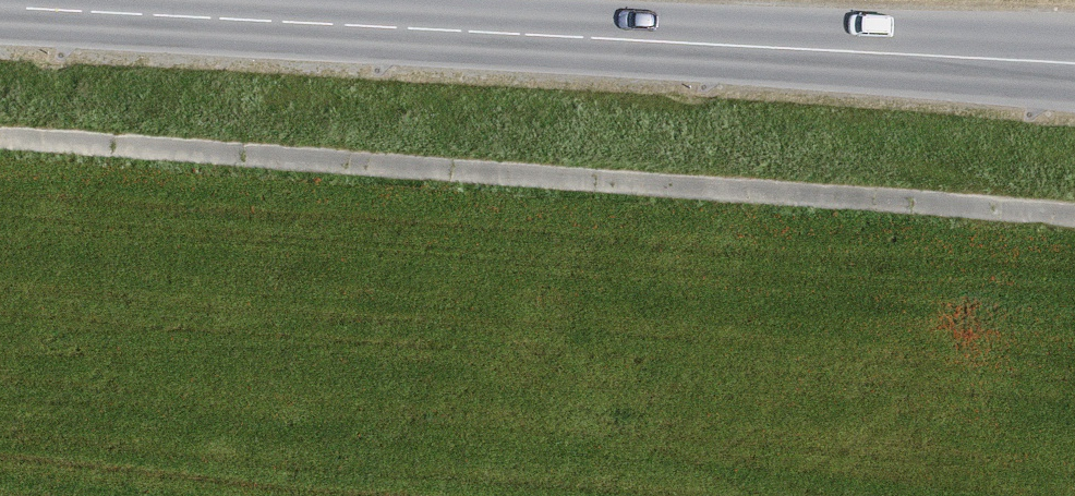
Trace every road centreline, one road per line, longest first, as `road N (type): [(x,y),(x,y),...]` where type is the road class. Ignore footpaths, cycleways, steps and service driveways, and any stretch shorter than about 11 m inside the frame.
road 1 (track): [(0,138),(1074,214)]
road 2 (tertiary): [(1074,49),(0,0)]

